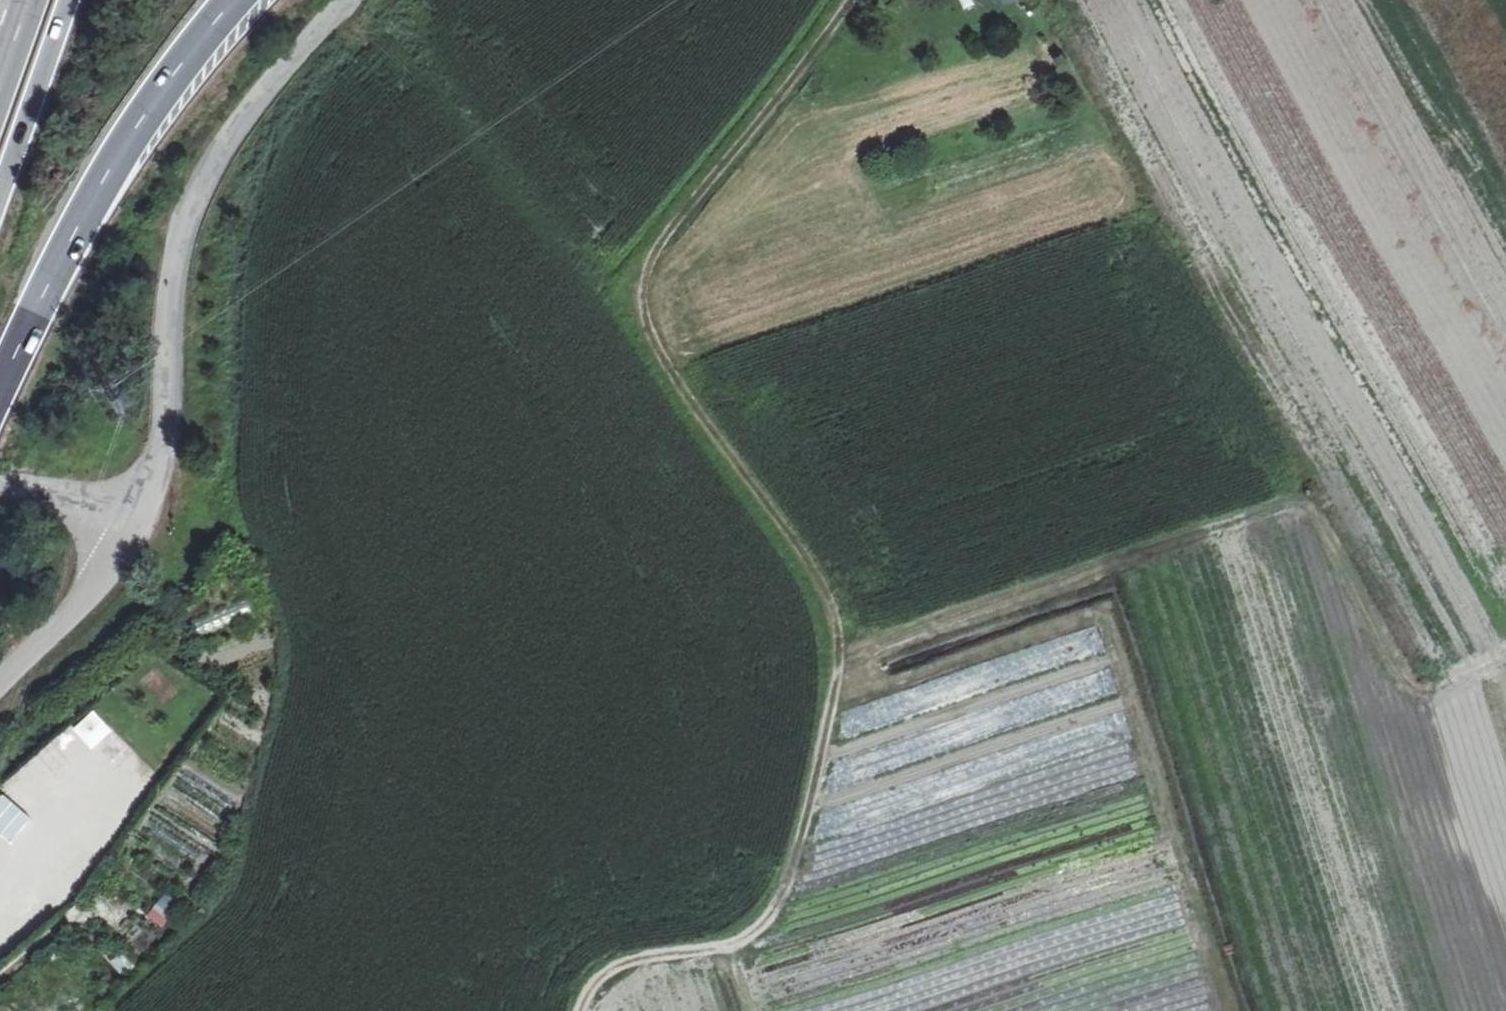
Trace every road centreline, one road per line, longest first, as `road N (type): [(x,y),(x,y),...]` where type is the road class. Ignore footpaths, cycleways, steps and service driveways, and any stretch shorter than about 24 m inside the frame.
road 1 (track): [(851,0),(662,244),(647,282),(653,327),(675,376),(817,569),(835,606),(837,685),(787,891),(769,922),(742,941),(611,975),(587,1010)]
road 2 (unclassified): [(141,514),(167,440),(171,303),(190,214),(210,169),(280,70),(352,0)]
road 3 (trunk): [(0,394),(106,177),(236,0)]
road 4 (unclassified): [(0,675),(103,568),(141,514)]
road 5 (trunk): [(0,197),(71,0)]
road 6 (unclassified): [(0,485),(141,514)]

